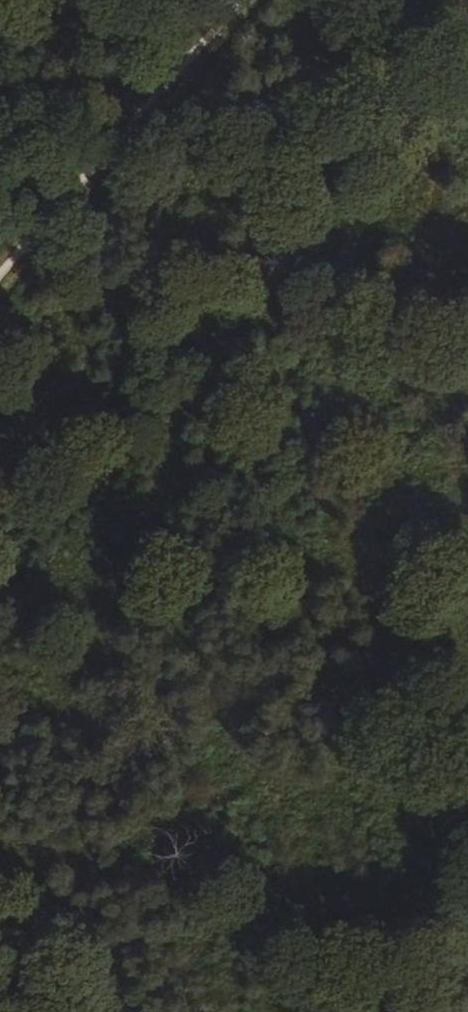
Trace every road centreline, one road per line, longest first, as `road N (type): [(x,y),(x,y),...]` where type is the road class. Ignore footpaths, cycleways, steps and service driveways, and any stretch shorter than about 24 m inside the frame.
road 1 (track): [(0,278),(242,0)]

